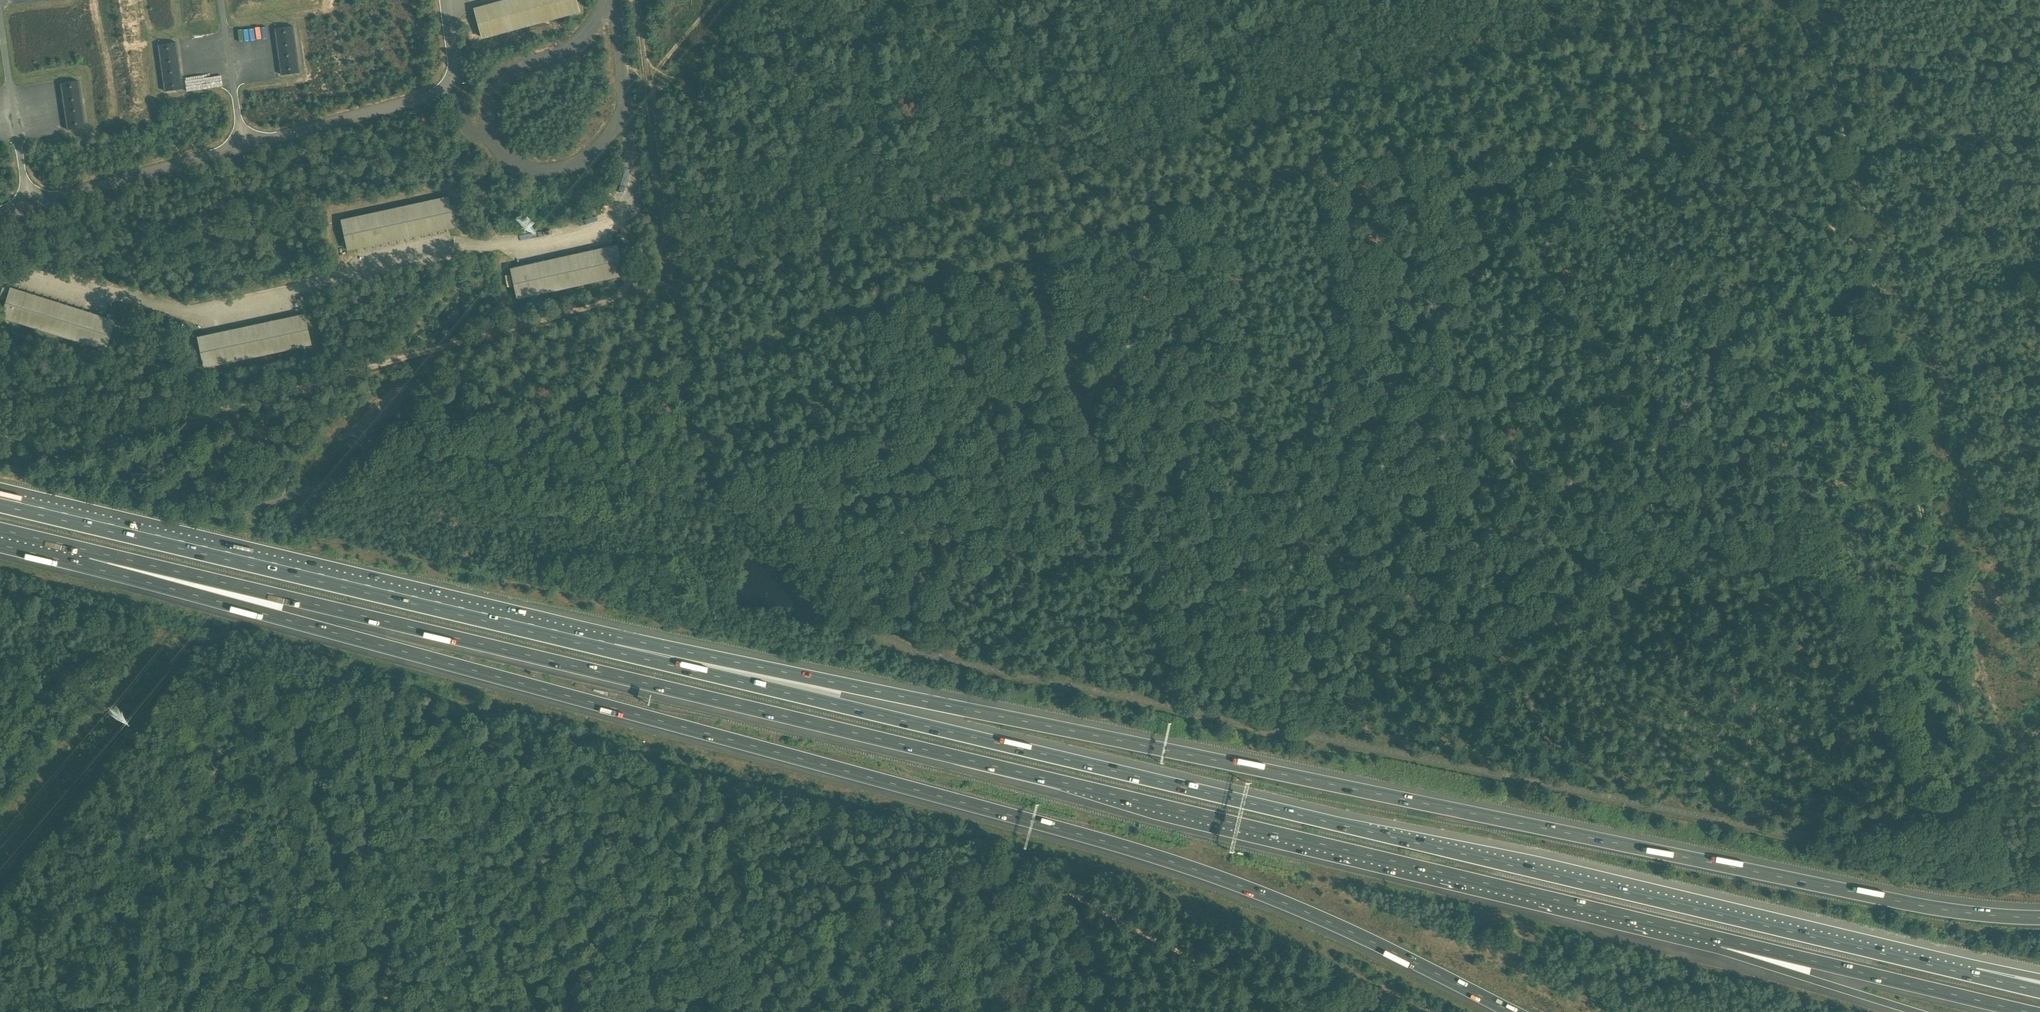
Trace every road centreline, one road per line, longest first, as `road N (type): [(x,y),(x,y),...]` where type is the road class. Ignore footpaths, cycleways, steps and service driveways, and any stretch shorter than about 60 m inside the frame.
road 1 (motorway): [(88,559),(248,588),(1720,938)]
road 2 (motorway): [(88,559),(1143,852),(1338,925),(1513,1011)]
road 3 (motorway): [(2039,918),(1873,896),(694,653),(615,647)]
road 4 (motorway): [(1975,976),(615,647)]
road 5 (track): [(0,437),(44,447),(93,444),(653,288),(663,269),(634,0)]
road 6 (track): [(1984,784),(1966,749),(1817,0)]
road 7 (track): [(1313,1011),(982,862),(938,868),(576,1011)]
road 8 (motorway): [(615,647),(0,500)]
road 9 (track): [(578,1011),(491,748),(316,798)]
road 10 (track): [(945,659),(868,311)]
road 11 (track): [(316,798),(0,894)]
road 12 (motorway): [(1720,938),(2025,1011)]
road 13 (track): [(316,798),(395,1011)]
road 14 (track): [(675,289),(651,77)]
road 15 (track): [(696,498),(675,289)]
road 16 (motorway): [(1720,938),(1817,981),(1916,1011)]

